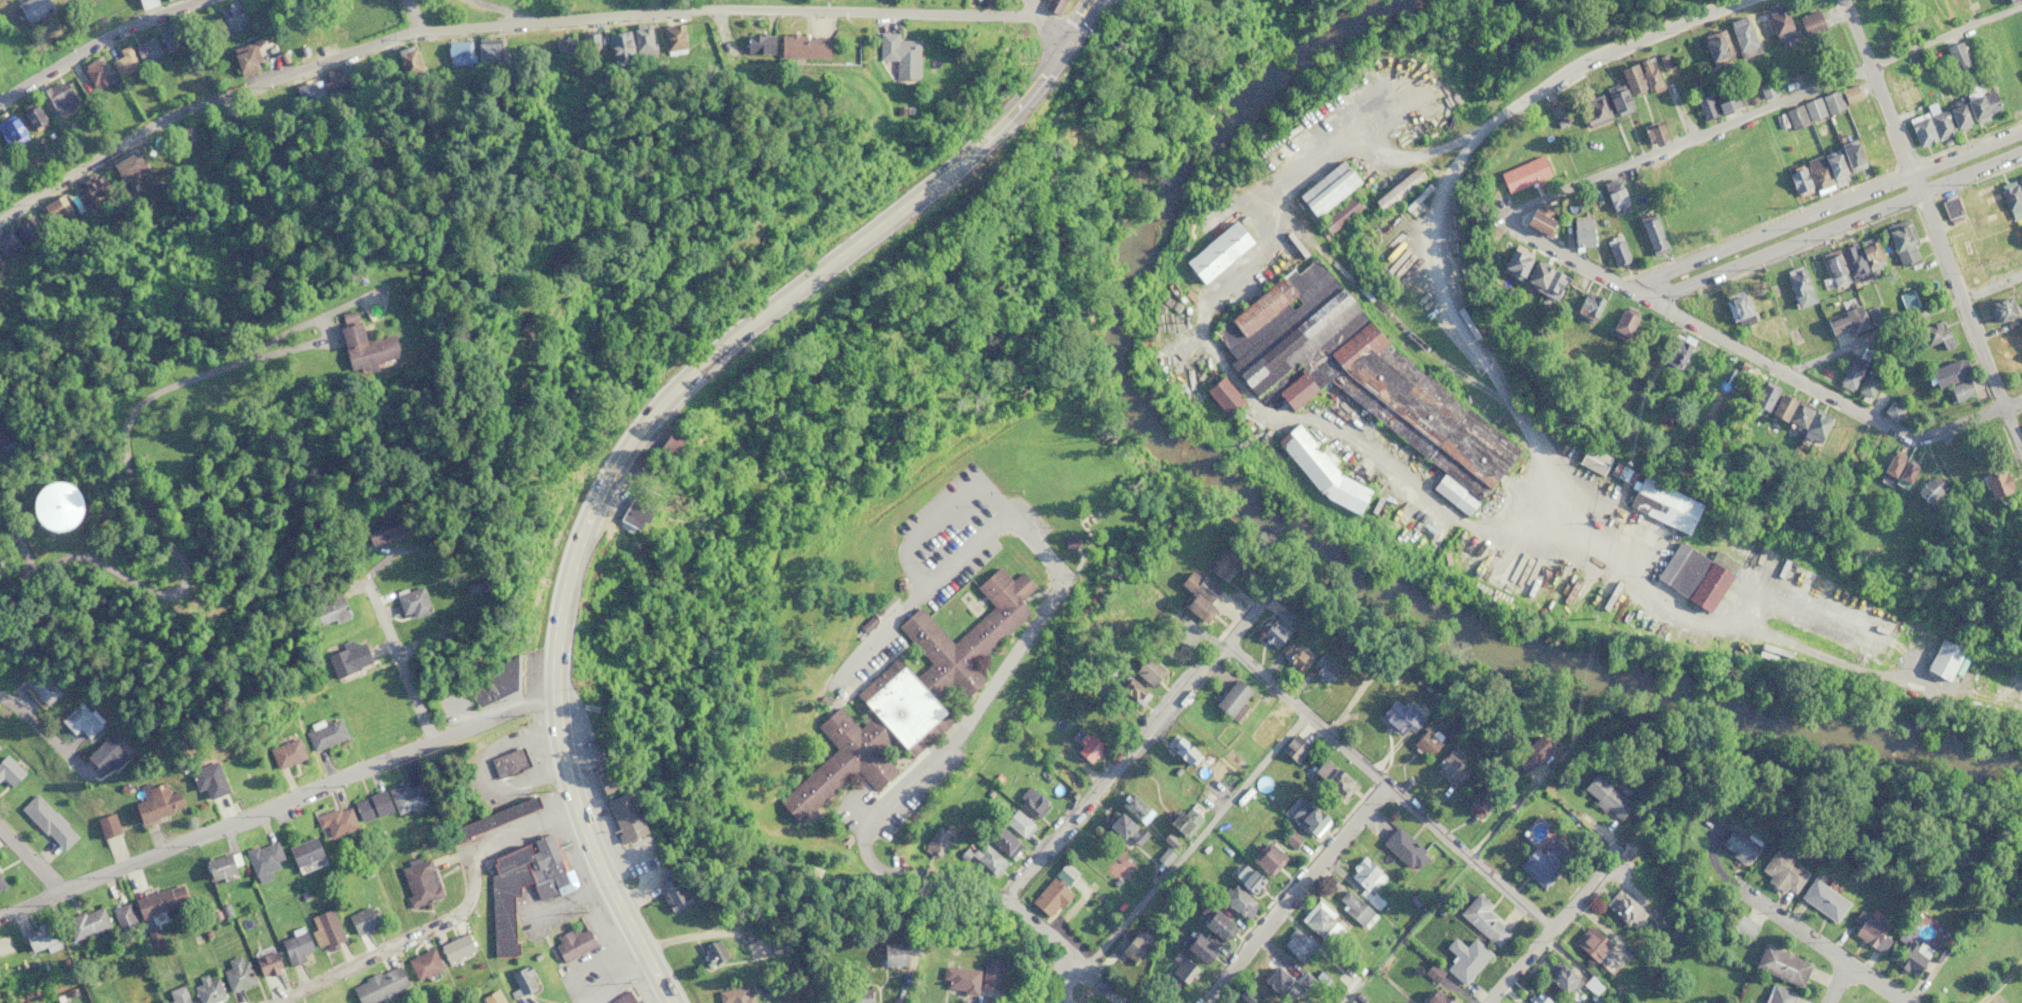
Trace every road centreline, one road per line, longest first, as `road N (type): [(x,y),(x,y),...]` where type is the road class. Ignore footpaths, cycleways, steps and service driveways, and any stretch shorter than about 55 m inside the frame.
road 1 (residential): [(1065,34),(1014,13),(754,0),(411,24),(274,74),(0,226)]
road 2 (secondary): [(605,880),(560,749),(564,587),(595,489),(626,441),(719,349),(986,139),(1065,34)]
road 3 (residential): [(1479,132),(1439,233),(1453,305),(1565,489),(1625,567),(1653,598),(1686,616),(1794,643),(1955,720)]
road 4 (residential): [(0,578),(67,546),(151,606),(174,609),(186,591),(120,464),(129,426),(253,367)]
road 5 (residential): [(64,894),(436,746),(559,688)]
road 6 (residential): [(2021,441),(1917,167),(1841,0)]
road 7 (residential): [(1911,444),(1495,221)]
road 8 (residential): [(1553,932),(1229,639)]
road 9 (residential): [(2021,127),(1629,288)]
road 10 (residential): [(1011,891),(1274,587)]
road 11 (residential): [(1655,304),(2021,152)]
road 12 (residential): [(579,815),(476,859),(475,894),(463,921),(301,1002)]
road 13 (residential): [(1202,1002),(1388,781)]
road 14 (residential): [(1479,132),(1562,74),(1733,0)]
road 15 (residential): [(1913,1002),(1721,876)]
road 16 (residential): [(0,97),(113,29),(187,0)]
road 17 (residential): [(1492,1002),(1623,853)]
road 18 (residential): [(1011,891),(879,871),(868,853),(875,815)]
road 19 (residential): [(362,581),(436,746)]
road 20 (residential): [(253,367),(314,338),(327,367),(294,374),(253,367)]
road 21 (residential): [(1118,1002),(1011,891)]
road 22 (secondary): [(672,1002),(605,880)]

